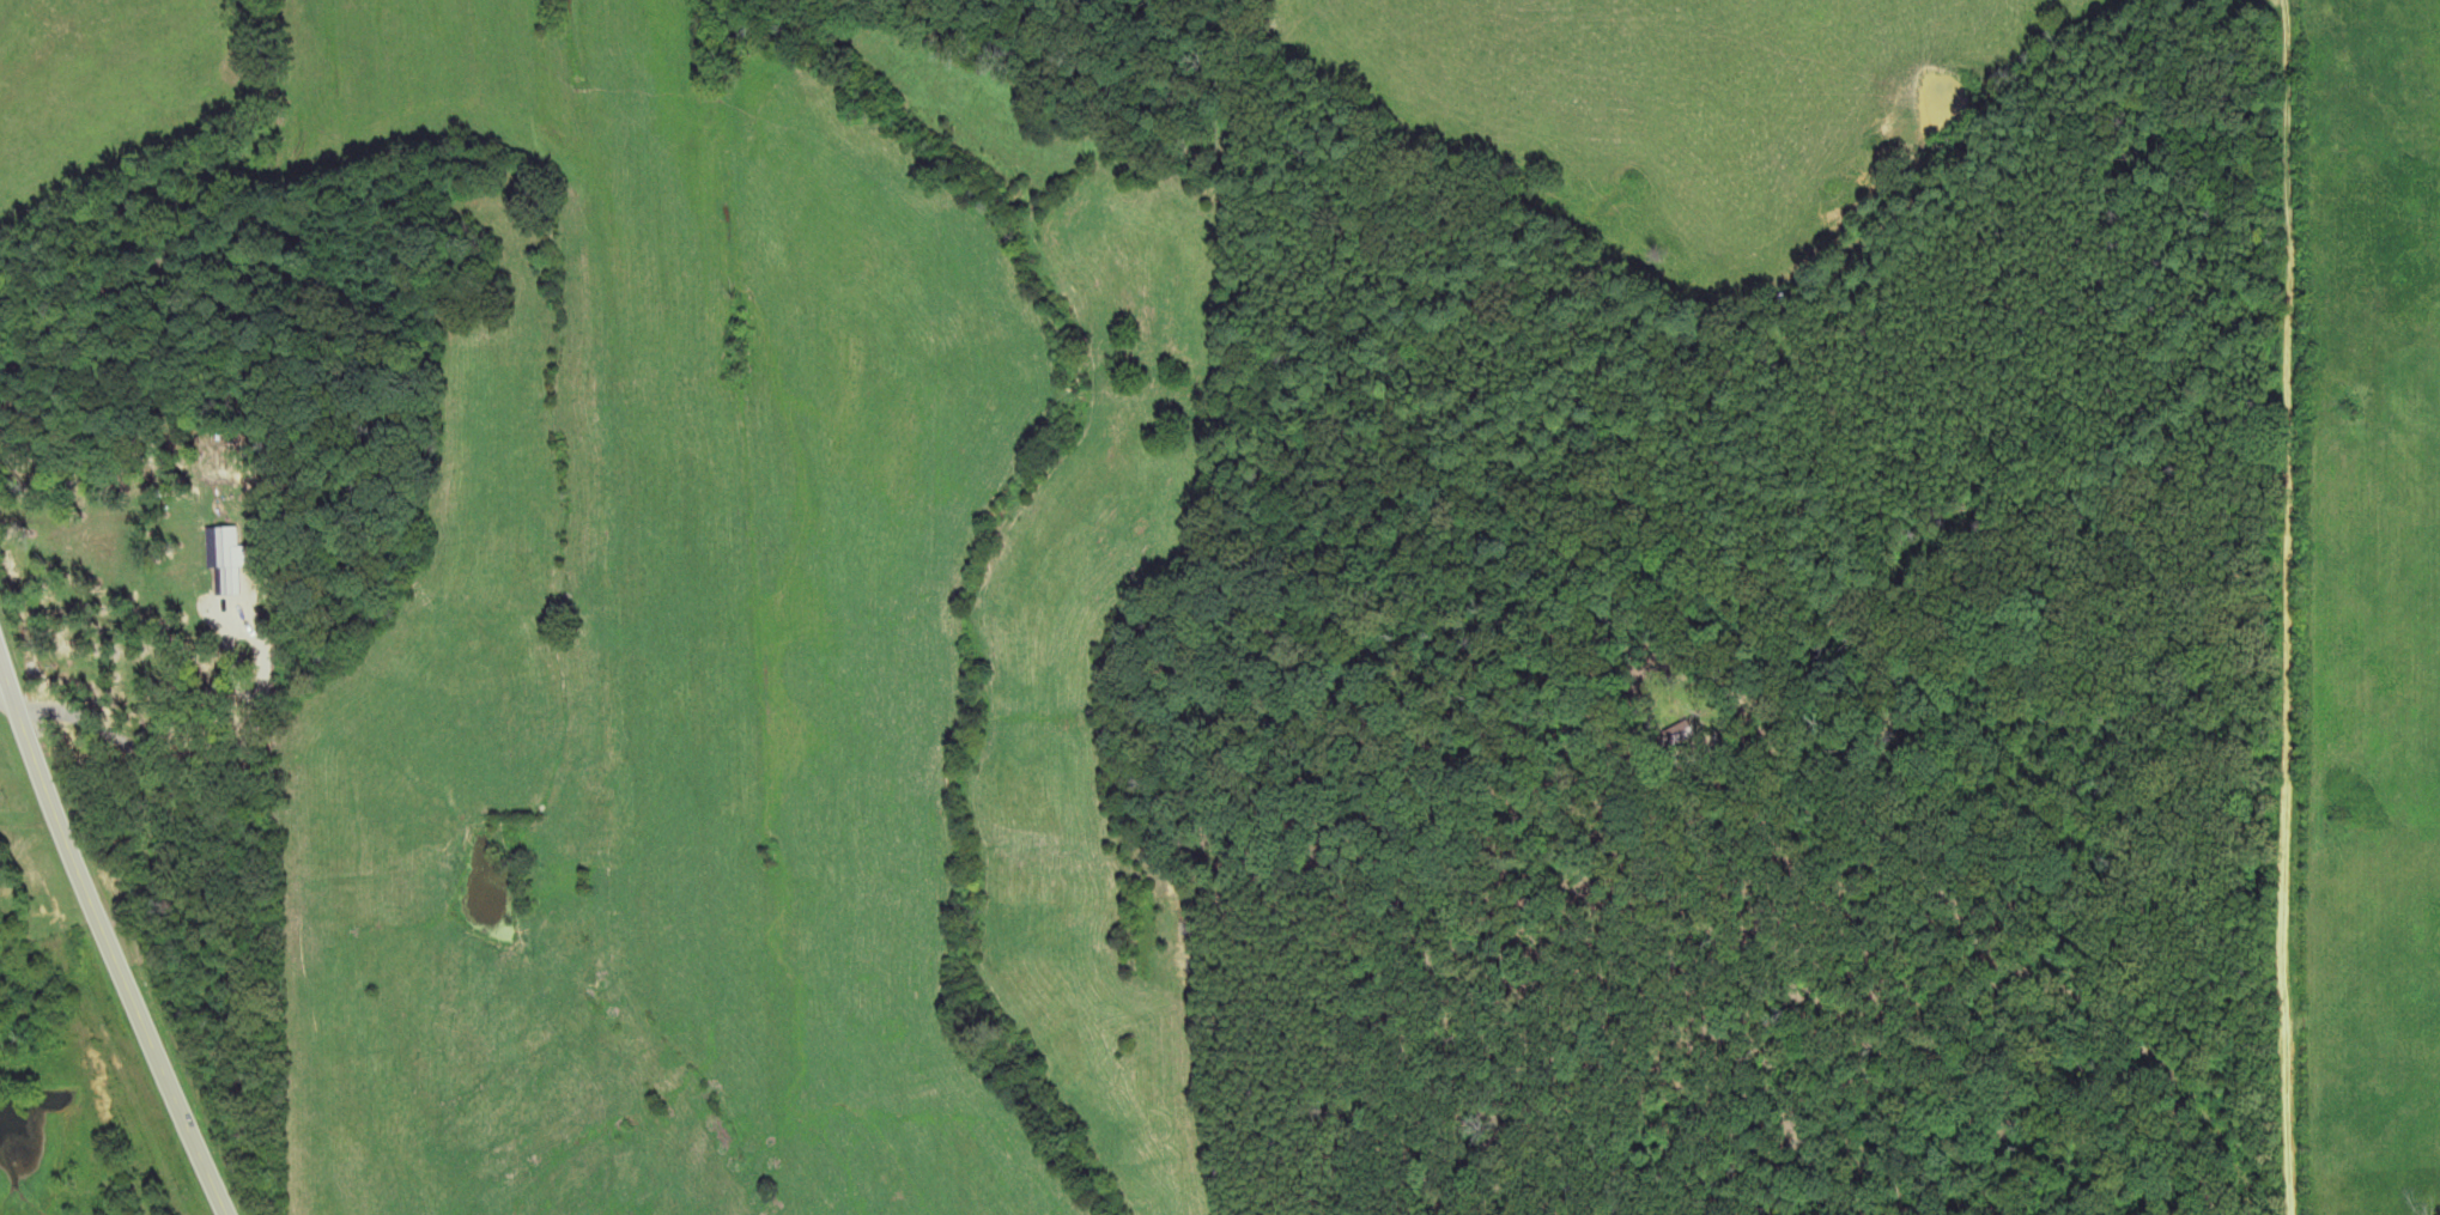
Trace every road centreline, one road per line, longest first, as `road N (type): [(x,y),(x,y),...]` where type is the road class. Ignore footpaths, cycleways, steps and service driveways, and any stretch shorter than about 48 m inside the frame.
road 1 (residential): [(2308,1214),(2307,423),(2329,0)]
road 2 (secondary): [(0,655),(115,966),(225,1214)]

